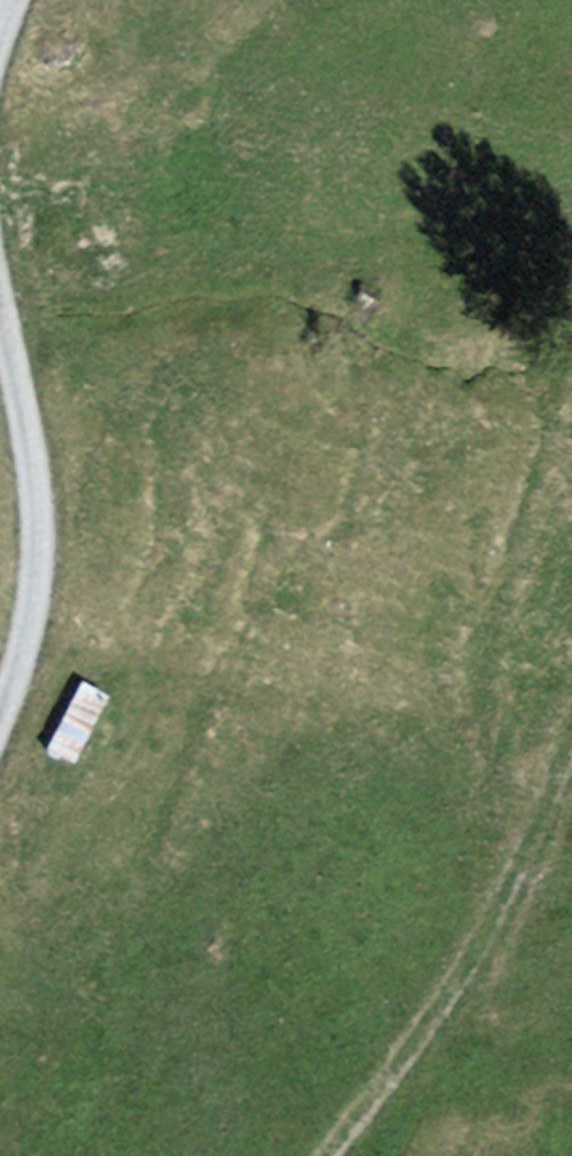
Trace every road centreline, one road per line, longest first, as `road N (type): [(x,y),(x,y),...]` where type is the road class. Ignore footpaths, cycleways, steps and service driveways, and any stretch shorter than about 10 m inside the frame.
road 1 (track): [(334,1155),(460,988),(571,731)]
road 2 (track): [(0,311),(35,488),(37,545),(33,595),(0,712)]

